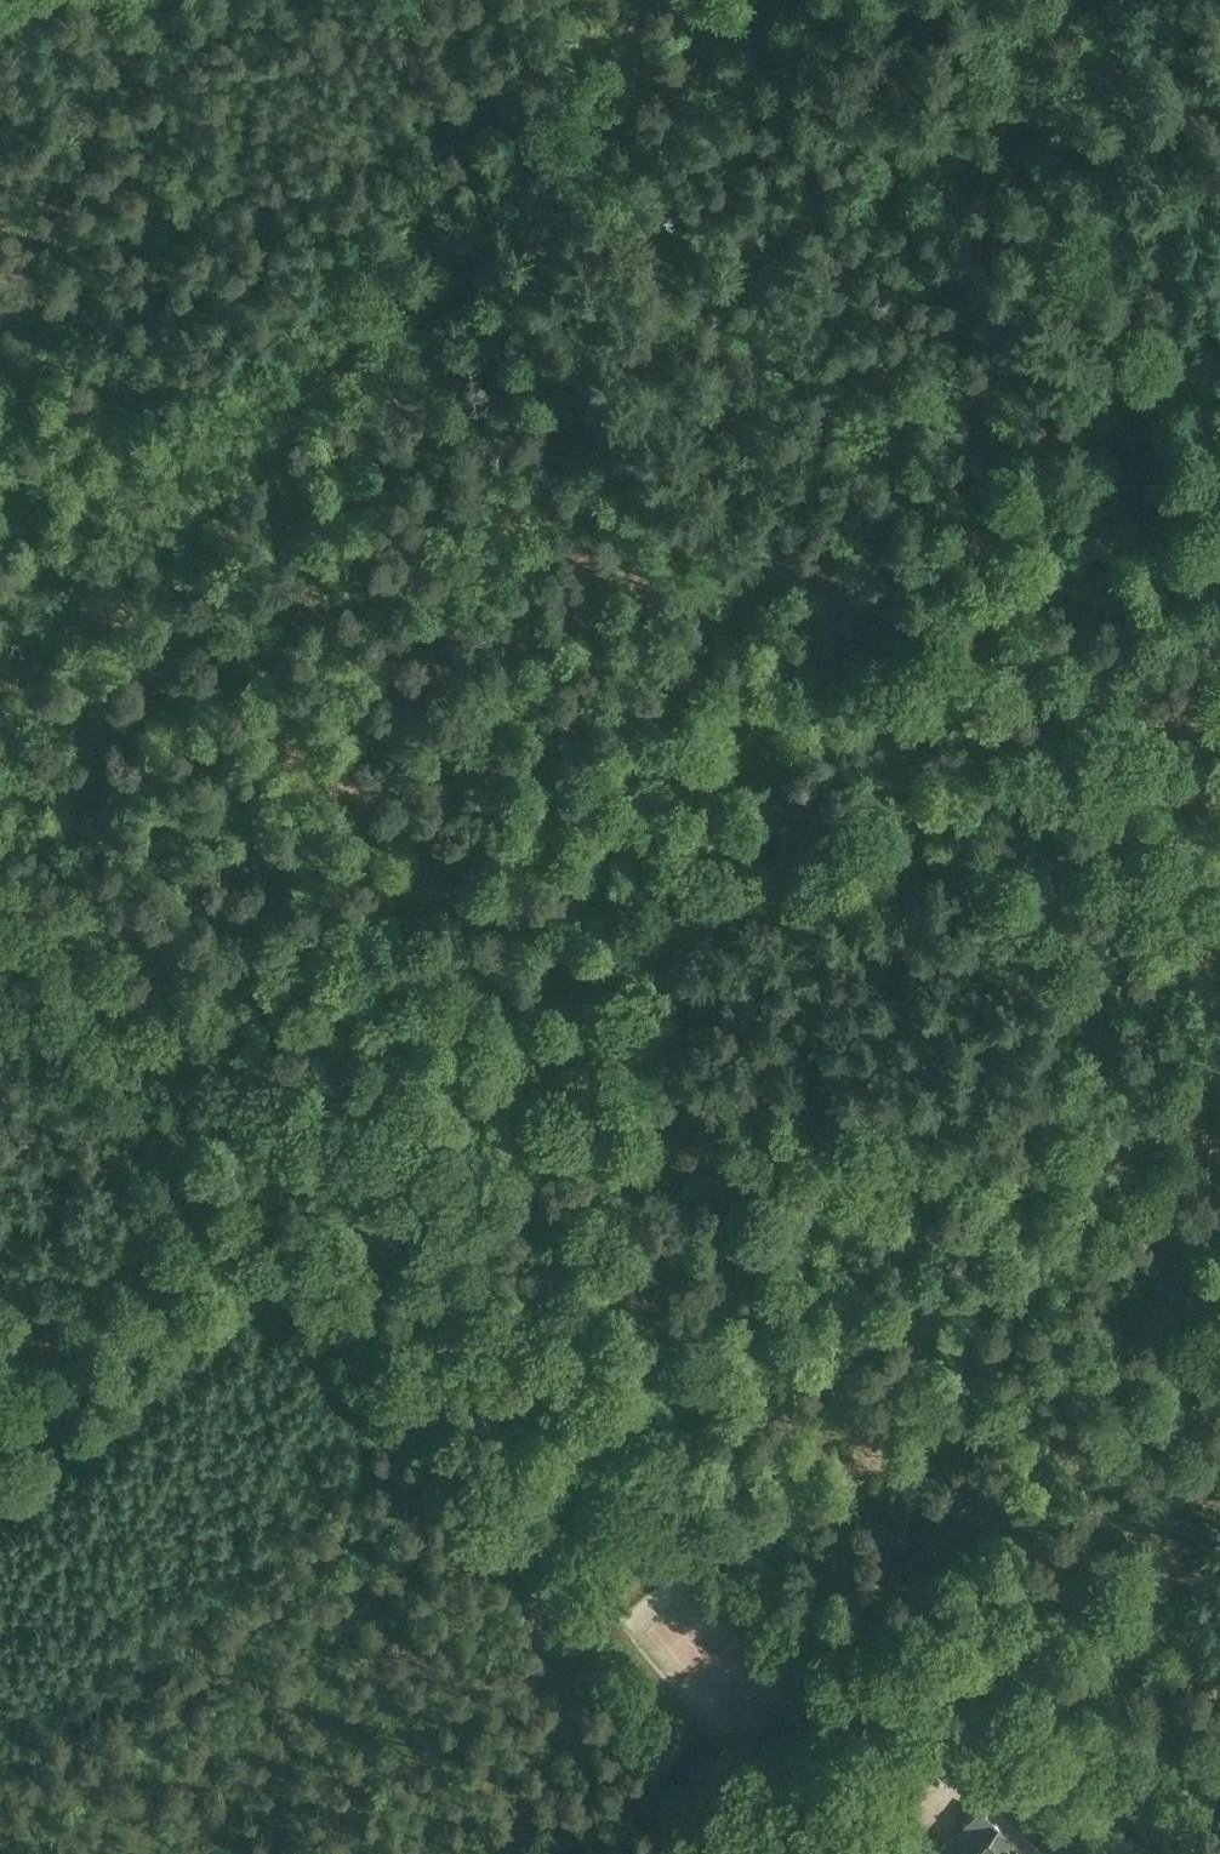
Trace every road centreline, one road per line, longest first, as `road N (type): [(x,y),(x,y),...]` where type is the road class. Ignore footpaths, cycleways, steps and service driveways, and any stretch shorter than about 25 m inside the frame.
road 1 (track): [(1142,1853),(988,1764),(570,1426),(0,875)]
road 2 (track): [(0,309),(159,0)]
road 3 (track): [(0,1238),(46,1258),(156,1237),(230,1189),(300,1164)]

